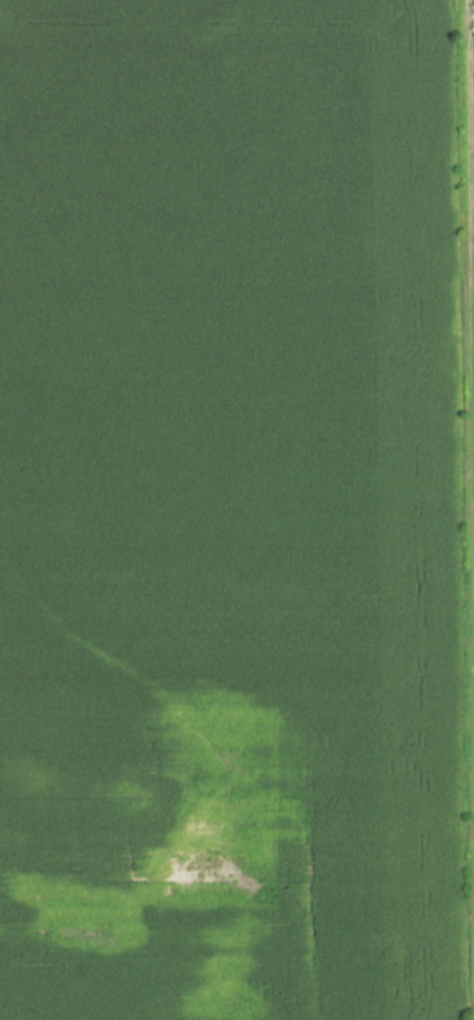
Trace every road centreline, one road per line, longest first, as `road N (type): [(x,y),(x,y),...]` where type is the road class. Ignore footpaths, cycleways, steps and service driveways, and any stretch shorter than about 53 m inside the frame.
road 1 (track): [(447,0),(460,1019)]
road 2 (track): [(473,427),(467,0)]

